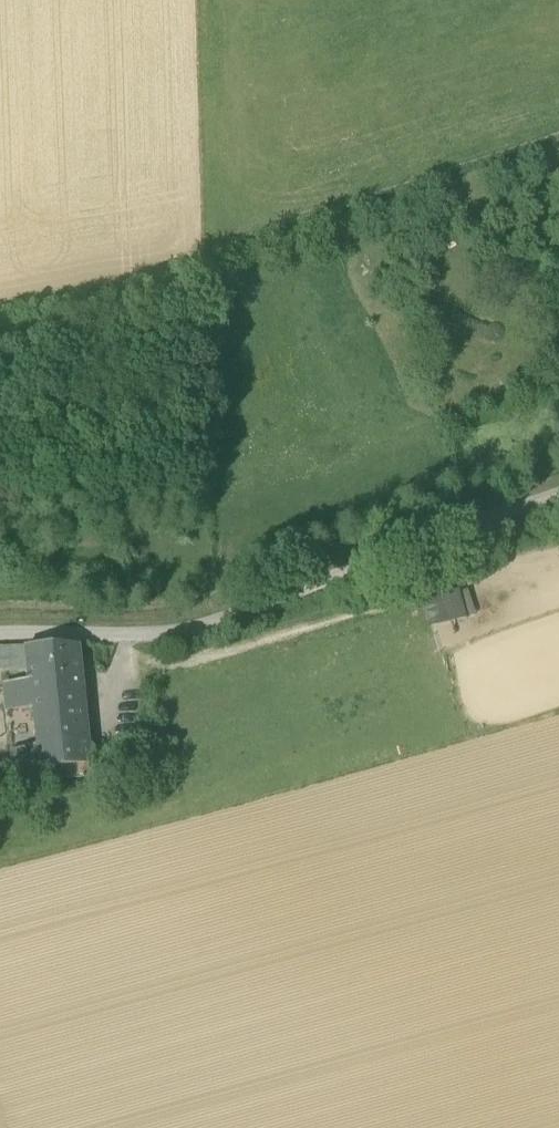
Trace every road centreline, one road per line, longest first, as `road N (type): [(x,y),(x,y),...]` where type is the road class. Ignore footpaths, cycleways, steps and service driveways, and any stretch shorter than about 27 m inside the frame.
road 1 (unclassified): [(0,634),(184,628),(558,487)]

